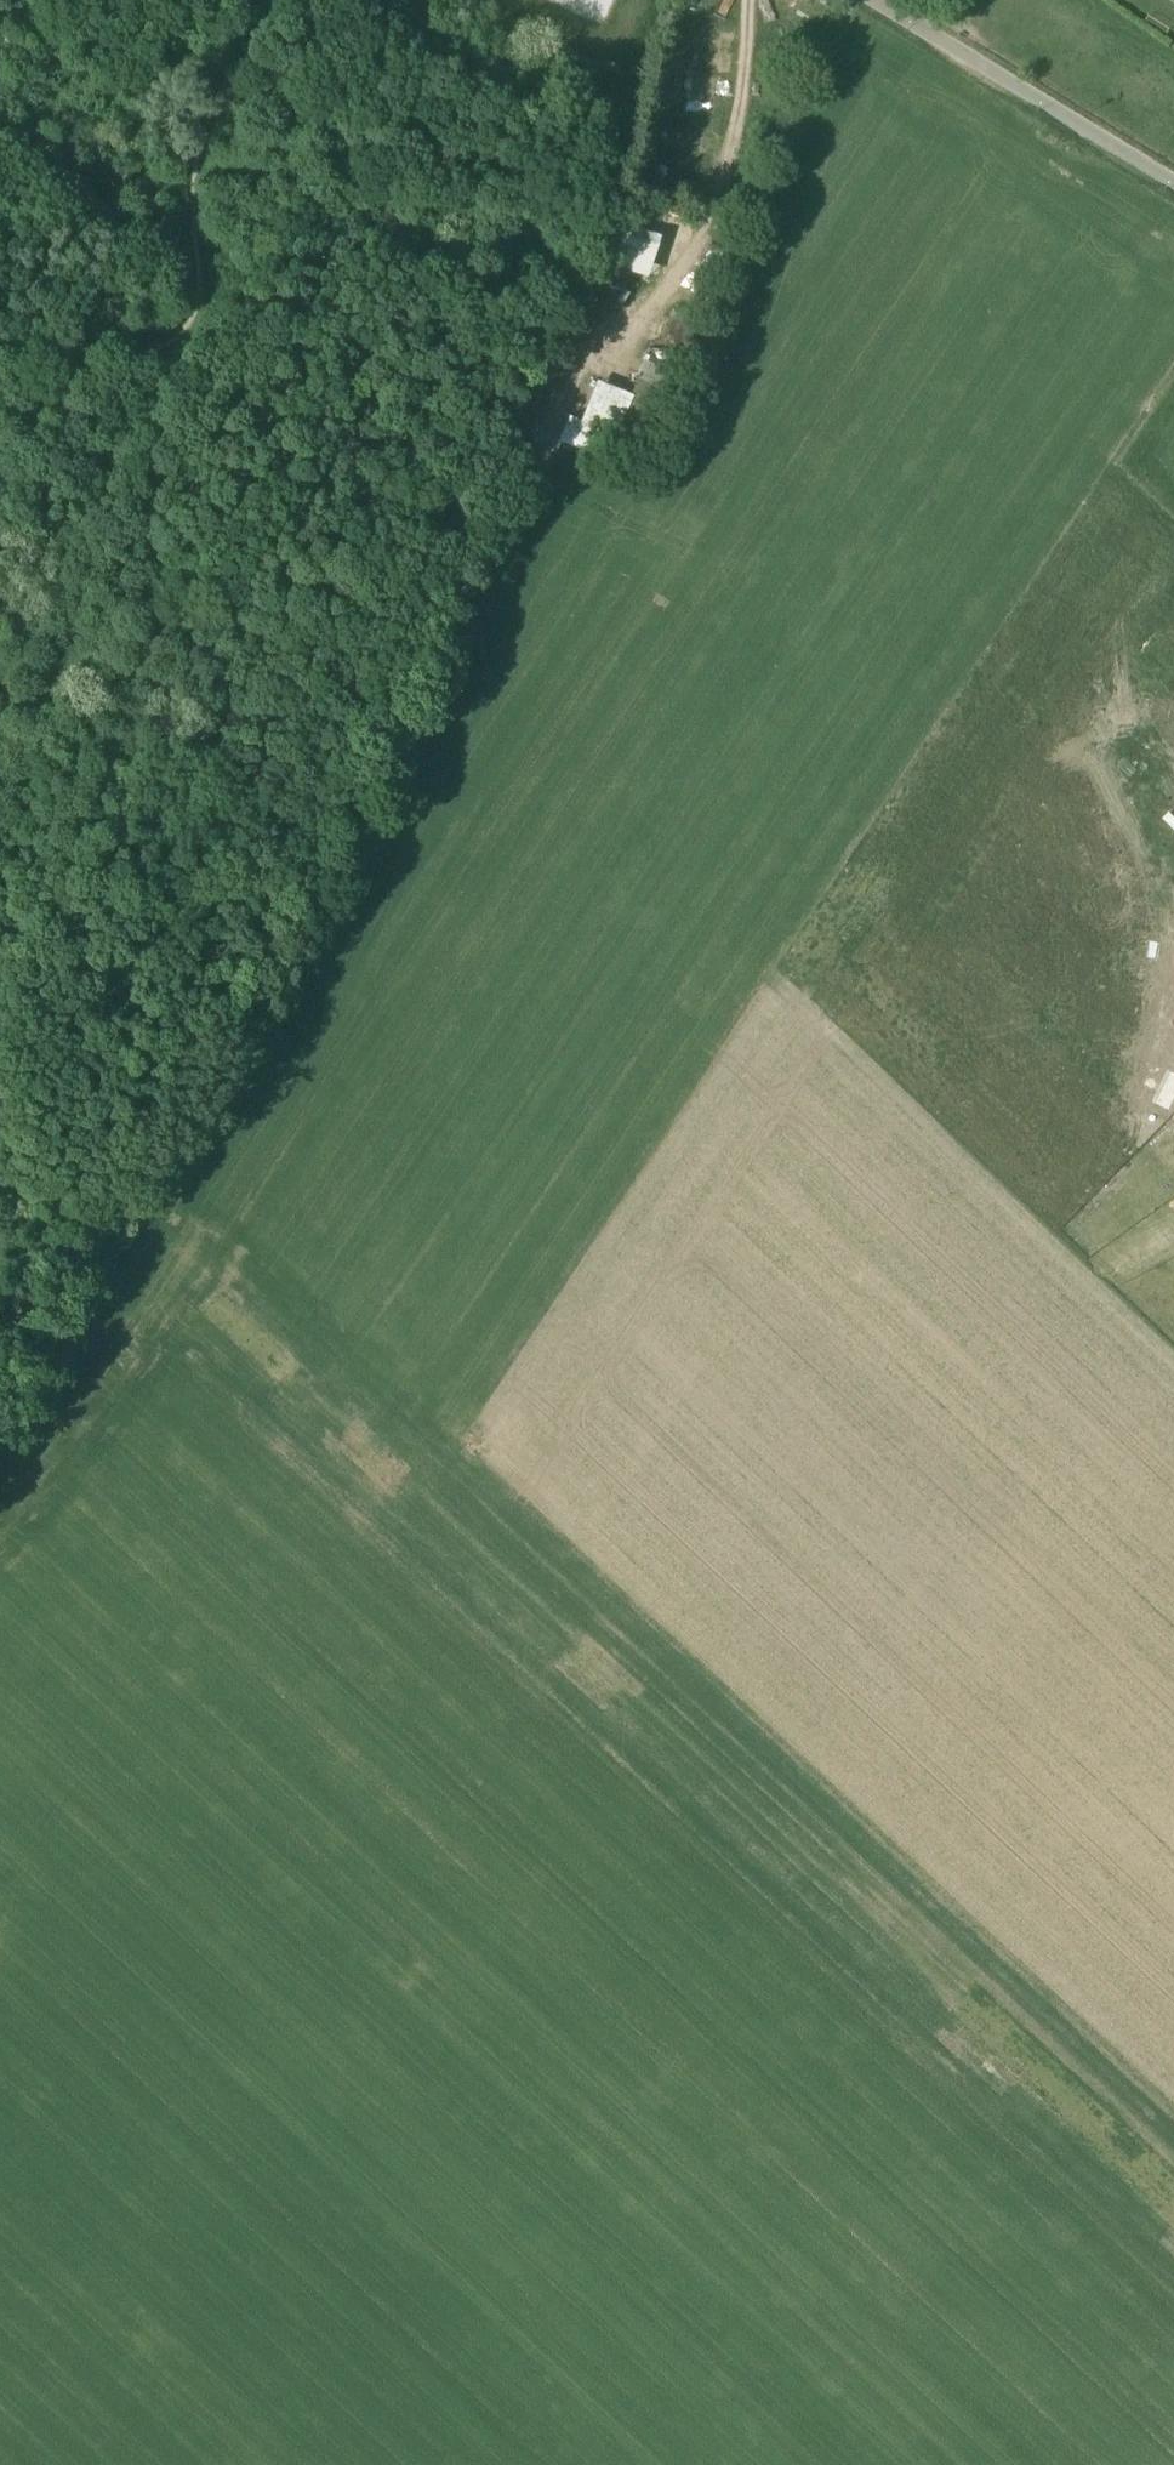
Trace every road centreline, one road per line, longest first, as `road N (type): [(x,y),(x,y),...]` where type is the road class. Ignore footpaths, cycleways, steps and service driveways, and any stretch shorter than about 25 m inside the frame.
road 1 (residential): [(1173,184),(879,0)]

